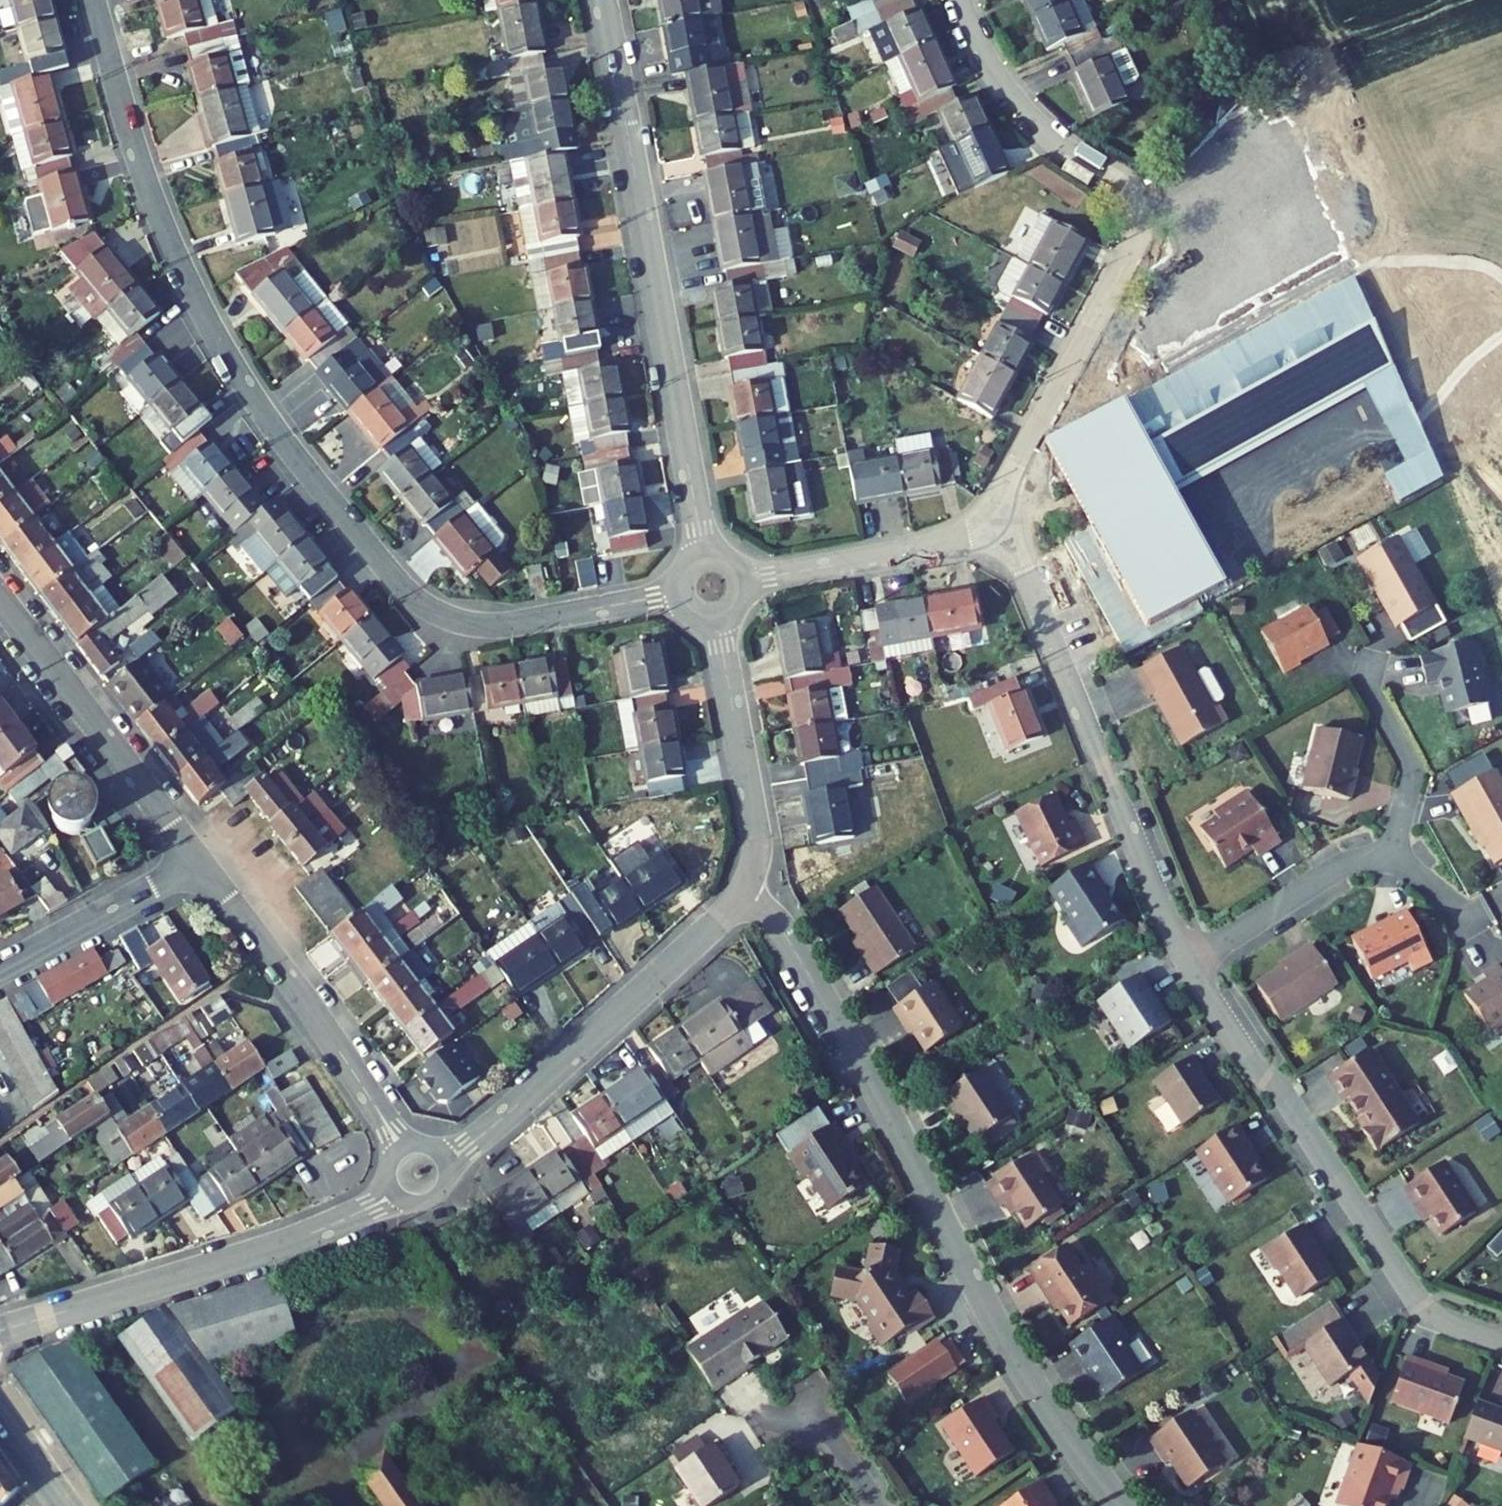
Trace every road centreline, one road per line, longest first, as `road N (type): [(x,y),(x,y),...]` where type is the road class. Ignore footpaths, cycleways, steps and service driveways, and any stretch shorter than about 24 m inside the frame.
road 1 (residential): [(674,595),(484,628),(436,614),(401,585),(268,420),(203,308),(149,183),(94,0)]
road 2 (residential): [(1122,1505),(1021,1365),(783,929),(739,895)]
road 3 (residential): [(988,519),(1137,244),(1140,222),(1126,189),(1065,151),(1002,90),(961,0)]
road 4 (residential): [(706,554),(602,0)]
road 5 (residential): [(1187,965),(1421,1307),(1501,1343)]
road 6 (residential): [(988,519),(1021,564),(1187,965)]
road 7 (residential): [(396,1195),(274,1247),(0,1331)]
road 8 (residential): [(739,895),(446,1164)]
road 9 (residential): [(405,1146),(199,863)]
road 10 (residential): [(199,863),(0,598)]
road 11 (residential): [(719,626),(756,830),(754,861),(739,895)]
road 12 (residential): [(747,583),(952,543),(988,519)]
road 13 (residential): [(1393,863),(1338,871),(1187,965)]
road 14 (residential): [(0,973),(199,863)]
road 15 (residential): [(1365,666),(1411,773),(1393,863)]

